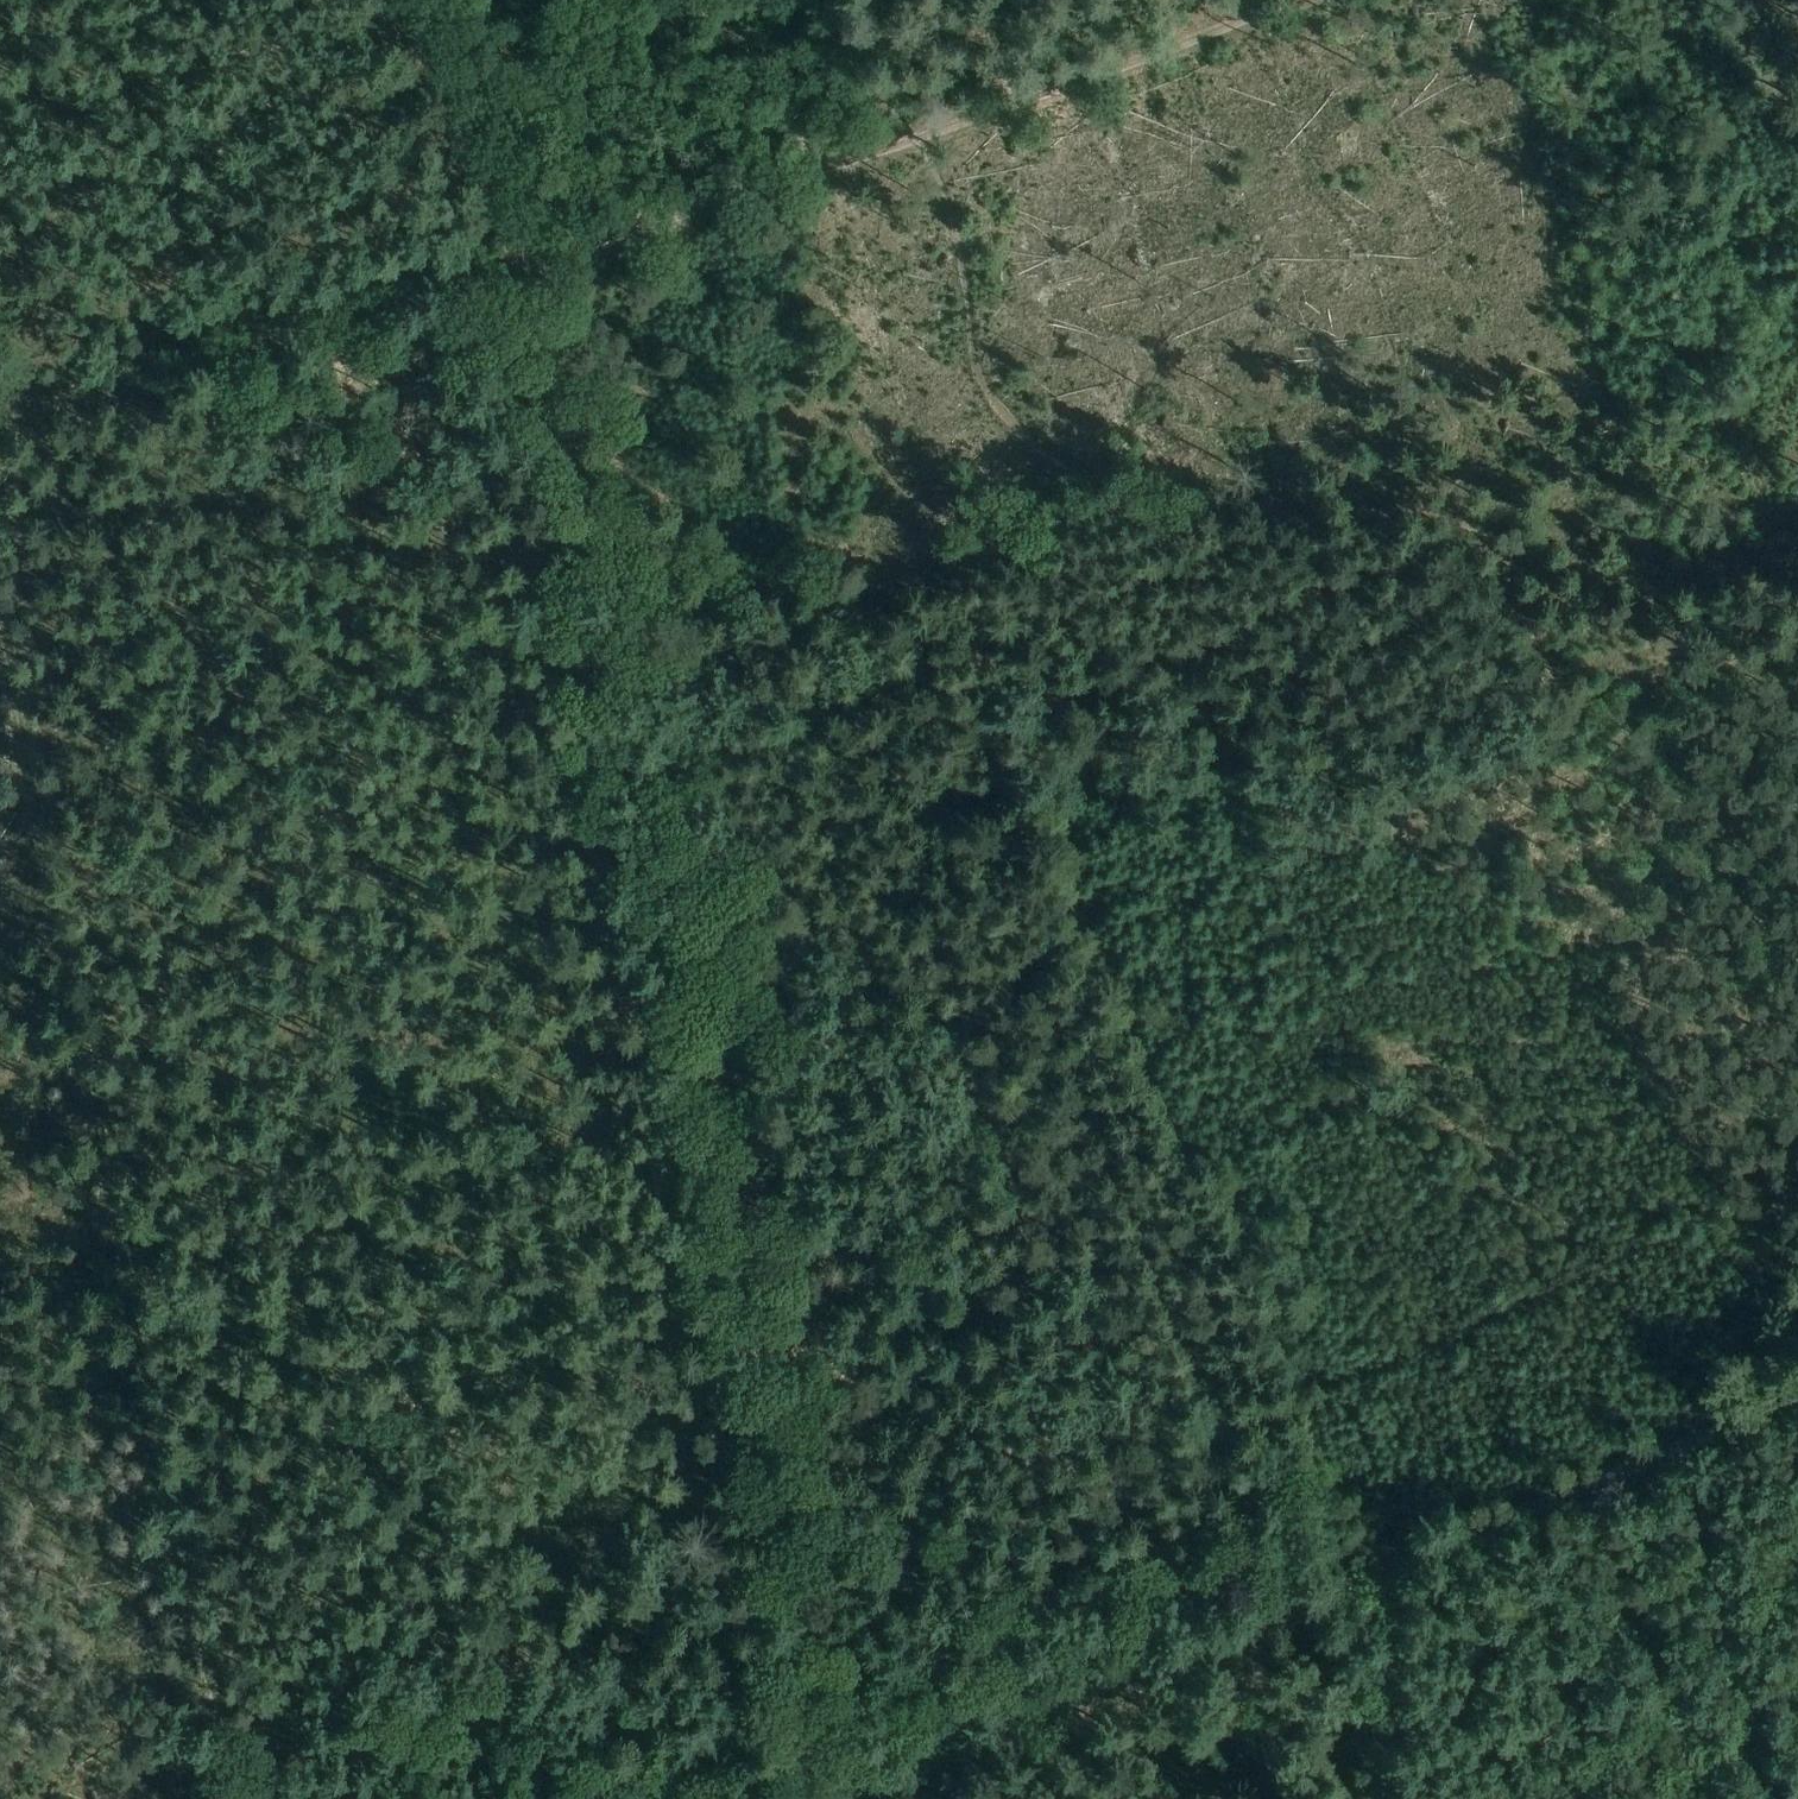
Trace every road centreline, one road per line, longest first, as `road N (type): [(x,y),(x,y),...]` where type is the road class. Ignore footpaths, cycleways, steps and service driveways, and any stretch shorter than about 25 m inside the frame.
road 1 (track): [(832,1798),(813,1717),(716,926),(522,265),(400,0)]
road 2 (track): [(1297,0),(920,139),(0,432)]

